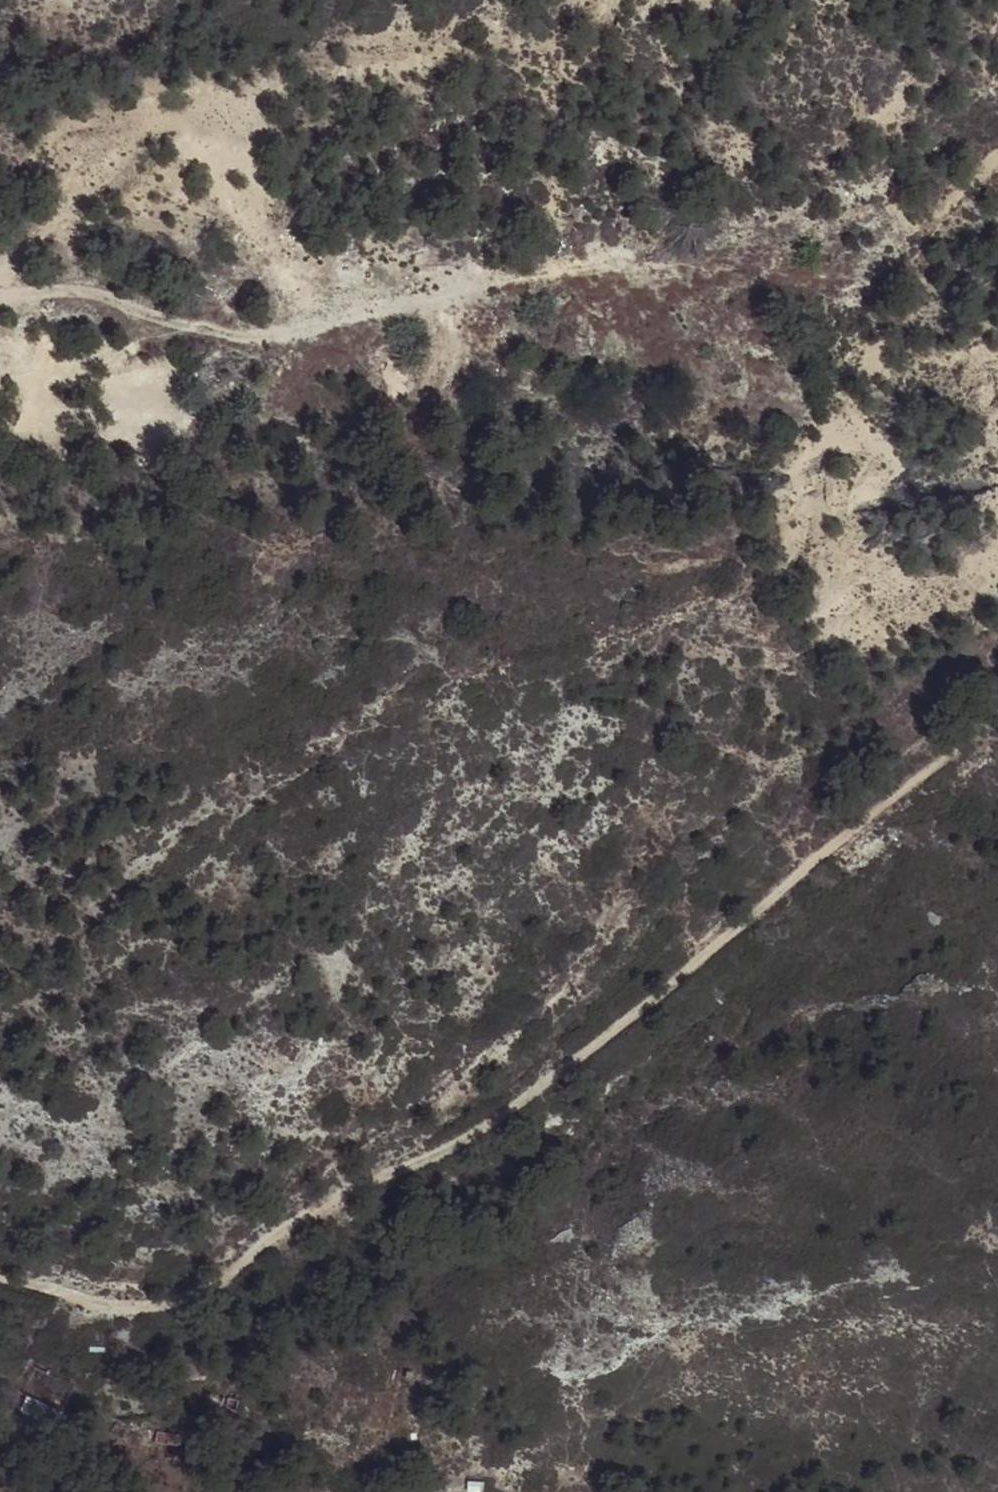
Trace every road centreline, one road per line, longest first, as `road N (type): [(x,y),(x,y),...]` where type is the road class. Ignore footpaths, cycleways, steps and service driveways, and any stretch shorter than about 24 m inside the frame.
road 1 (track): [(0,1273),(97,1312),(205,1296),(319,1205),(482,1132),(997,719)]
road 2 (track): [(0,309),(27,297),(109,297),(222,343),(306,352),(527,261),(848,275),(997,178)]

